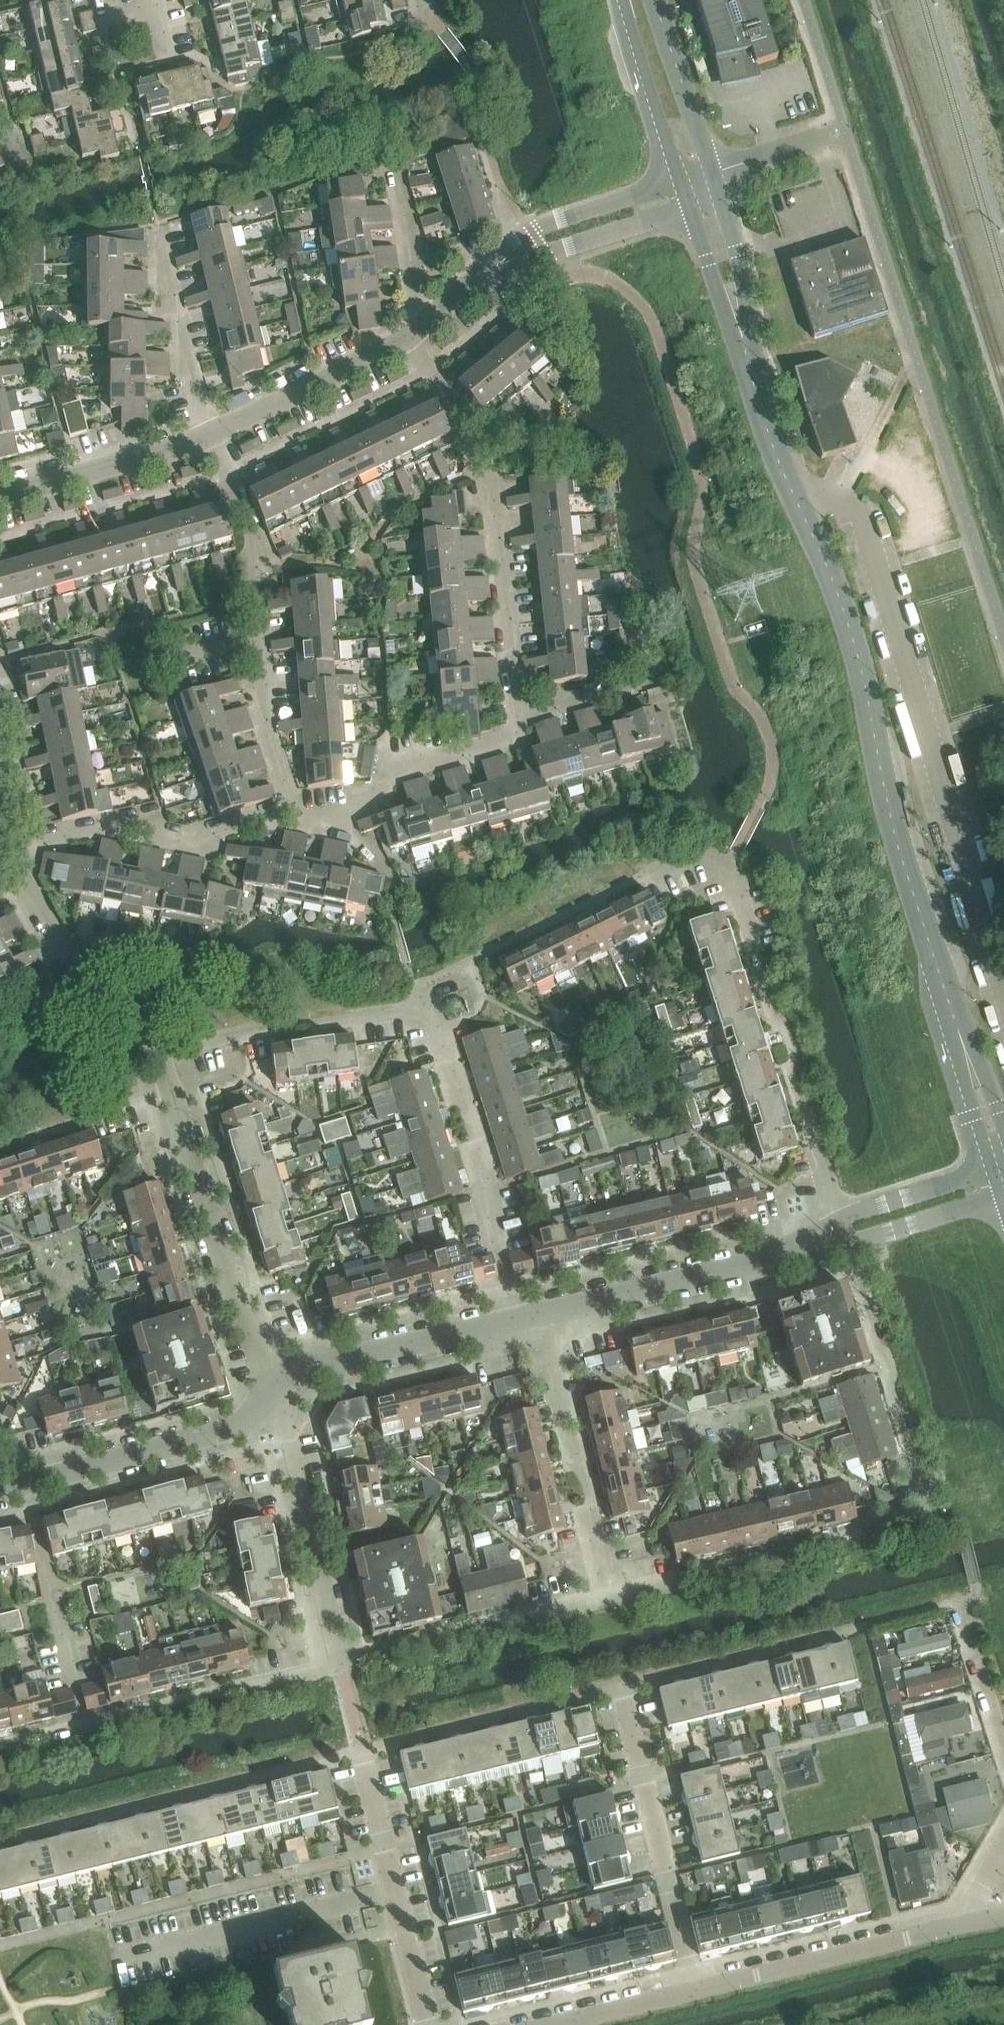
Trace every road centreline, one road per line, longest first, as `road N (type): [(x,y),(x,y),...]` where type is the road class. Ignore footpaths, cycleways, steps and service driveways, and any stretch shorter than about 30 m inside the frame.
road 1 (tertiary): [(971,1069),(891,821),(870,704),(750,382)]
road 2 (residential): [(642,881),(695,858),(726,865),(772,1018),(785,1026),(797,1065),(791,1074),(845,1231)]
road 3 (residential): [(518,720),(494,498),(474,447),(405,340)]
road 4 (residential): [(298,818),(268,735),(252,571),(207,439)]
road 5 (residential): [(847,1536),(931,1521),(845,1231)]
road 6 (residential): [(517,1320),(488,1218),(490,1187),(454,1068),(423,1007)]
road 7 (residential): [(275,1389),(234,1296),(172,1088)]
road 8 (residential): [(696,1991),(619,1682)]
road 9 (residential): [(540,1315),(759,1262),(845,1231)]
road 10 (residential): [(298,818),(274,814),(192,841),(122,825),(5,851)]
road 11 (residential): [(607,1598),(540,1315)]
road 12 (residential): [(696,1991),(975,1924)]
road 13 (residential): [(341,1664),(275,1389)]
road 14 (residential): [(341,1664),(368,1650),(607,1598)]
road 15 (residential): [(27,1484),(233,1429),(275,1389)]
road 16 (residential): [(161,1055),(423,1007)]
road 17 (residential): [(427,2024),(365,1766)]
road 18 (residential): [(161,1055),(145,1031),(85,985),(5,851)]
road 19 (residential): [(275,1389),(316,1368),(517,1320)]
road 20 (residential): [(518,720),(498,745),(391,775),(348,812),(298,818)]
road 21 (residential): [(207,439),(405,340)]
road 22 (residential): [(0,497),(207,439)]
road 23 (residential): [(627,604),(645,682),(518,720)]
road 24 (residential): [(77,1688),(27,1484)]
road 25 (residential): [(207,439),(160,235)]
road 26 (residential): [(676,181),(547,225),(504,261)]
road 27 (tertiary): [(750,382),(719,193)]
road 28 (tertiary): [(623,0),(676,181)]
road 29 (residential): [(504,261),(685,211)]
road 30 (tertiary): [(685,211),(750,382)]
road 31 (tertiary): [(712,171),(656,0)]
road 32 (residential): [(430,319),(387,155)]
road 33 (residential): [(992,1168),(870,1210),(845,1231)]
road 34 (residential): [(845,1231),(889,1230),(1000,1196)]
road 35 (residential): [(558,2024),(696,1991)]
road 36 (residential): [(1003,1736),(965,1606)]

